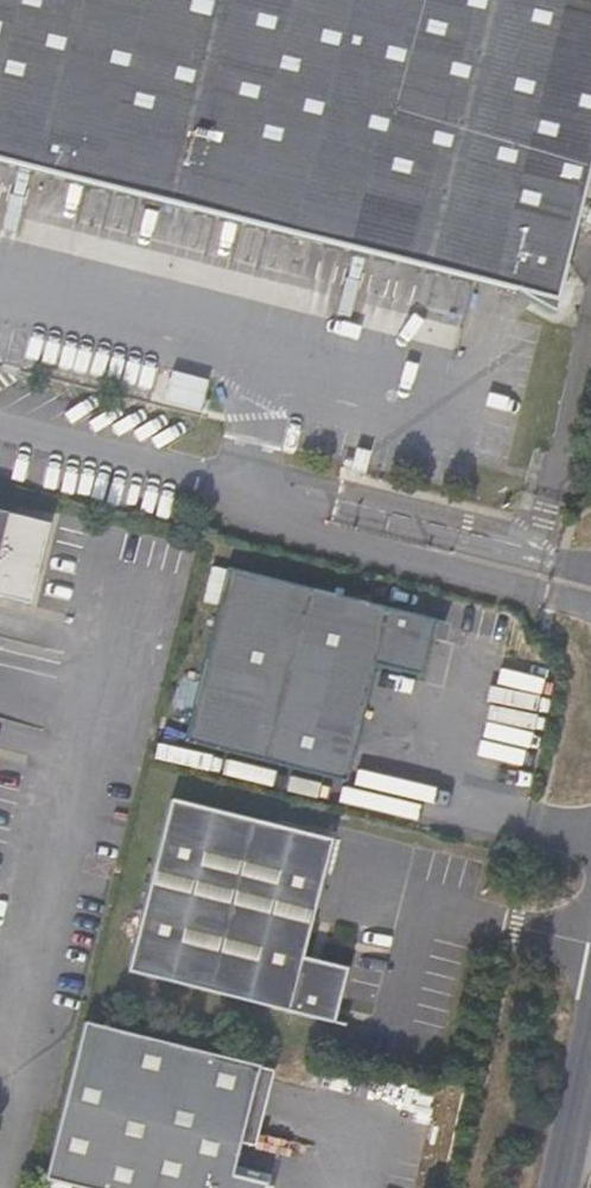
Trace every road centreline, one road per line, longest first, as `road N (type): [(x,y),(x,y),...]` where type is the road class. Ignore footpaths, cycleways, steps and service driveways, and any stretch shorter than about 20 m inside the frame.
road 1 (residential): [(558,1187),(590,1033)]

